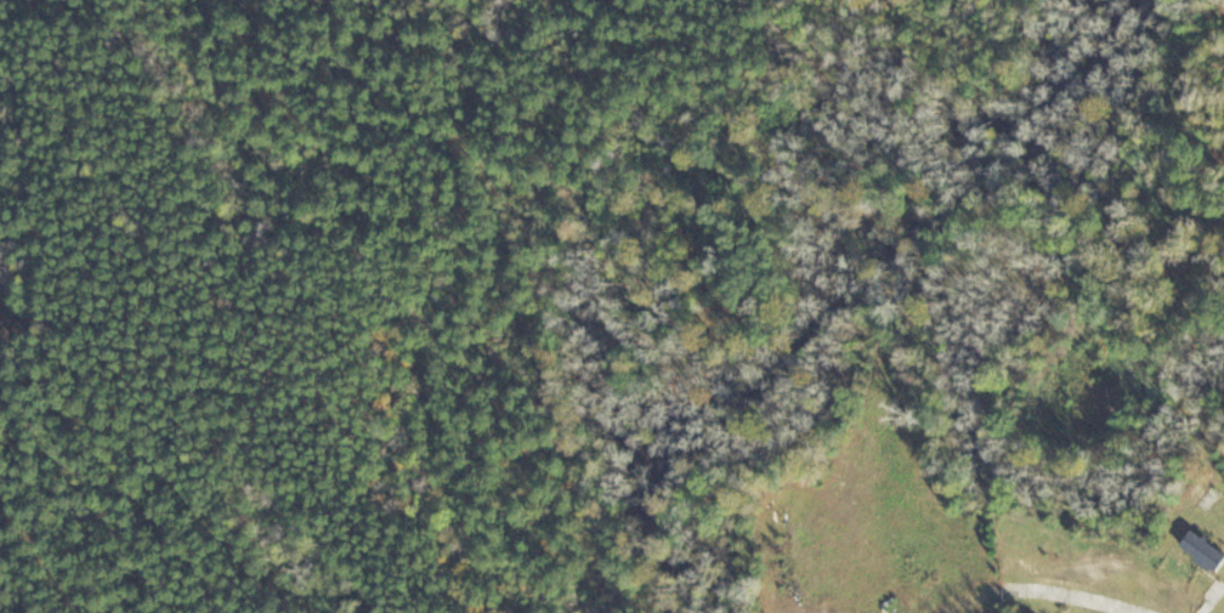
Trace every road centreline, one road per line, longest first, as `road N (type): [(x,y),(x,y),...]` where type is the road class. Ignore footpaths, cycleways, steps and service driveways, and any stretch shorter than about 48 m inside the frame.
road 1 (residential): [(1154,612),(1082,596),(1015,594)]

